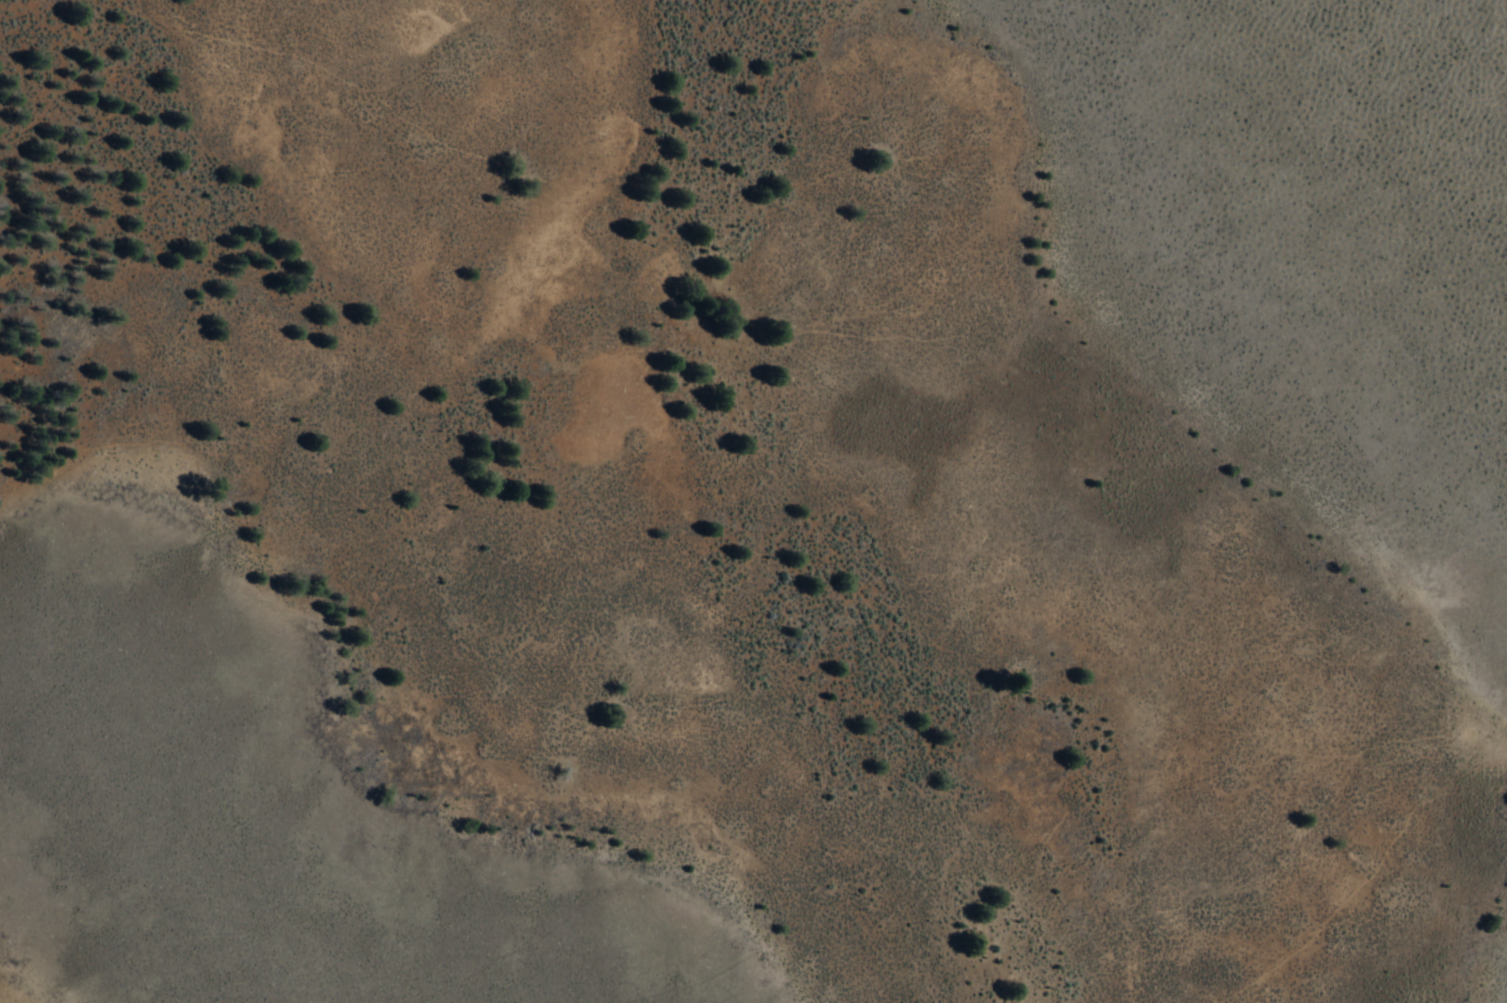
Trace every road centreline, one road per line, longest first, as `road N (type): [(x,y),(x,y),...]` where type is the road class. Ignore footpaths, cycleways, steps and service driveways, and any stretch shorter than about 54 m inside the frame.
road 1 (track): [(0,750),(107,751),(176,740),(321,692),(374,687),(485,703),(549,723)]

